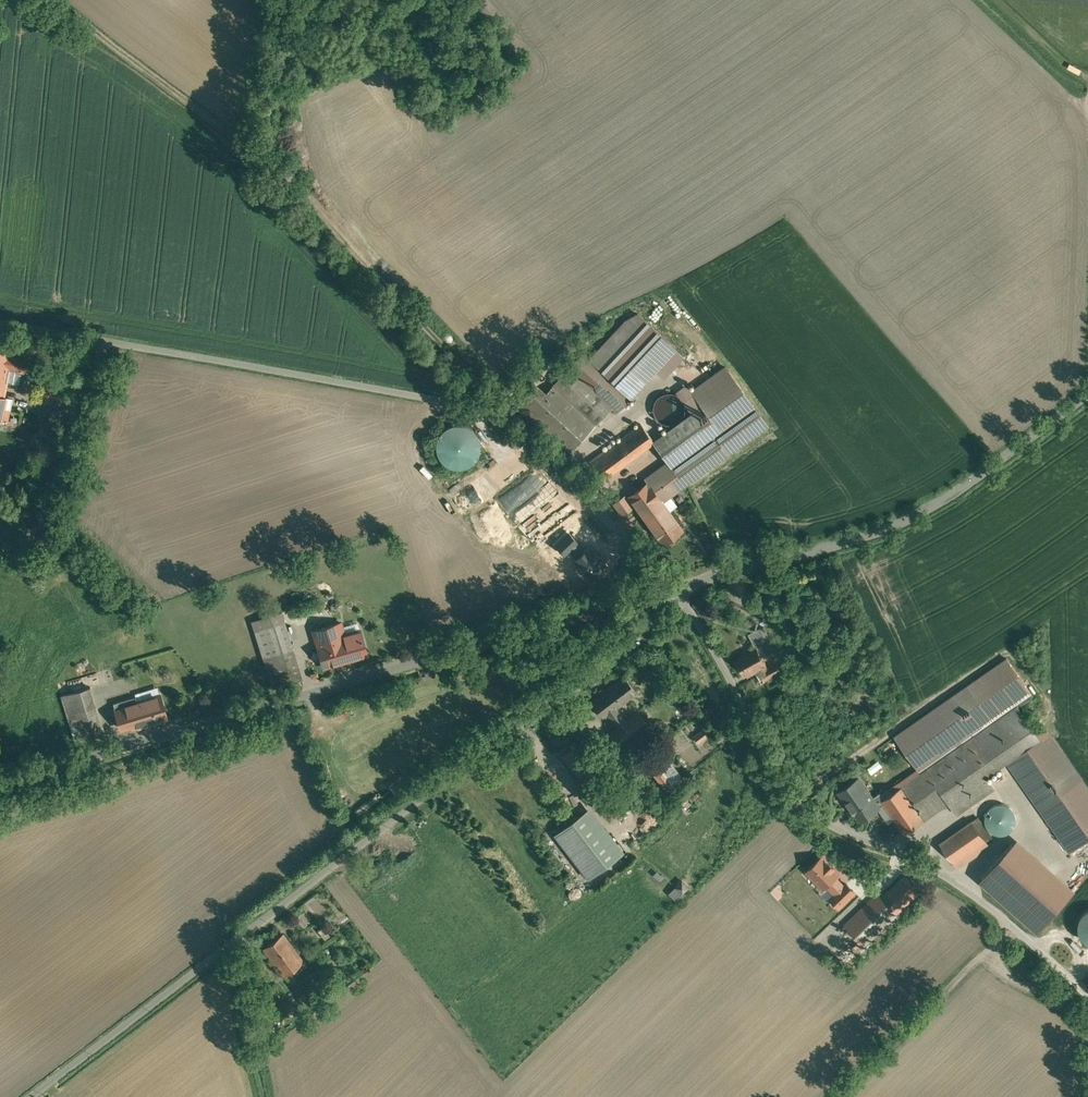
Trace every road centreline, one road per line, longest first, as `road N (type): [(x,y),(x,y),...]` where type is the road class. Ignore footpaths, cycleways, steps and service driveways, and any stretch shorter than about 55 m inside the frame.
road 1 (unclassified): [(680,585),(638,639),(35,1096)]
road 2 (unclassified): [(0,324),(506,411),(614,522),(638,558),(639,594)]
road 3 (unclassified): [(639,594),(0,781)]
road 4 (residential): [(1087,994),(951,878),(814,813),(757,739),(680,585)]
road 5 (unclassified): [(1087,395),(952,495),(878,533),(680,585)]

